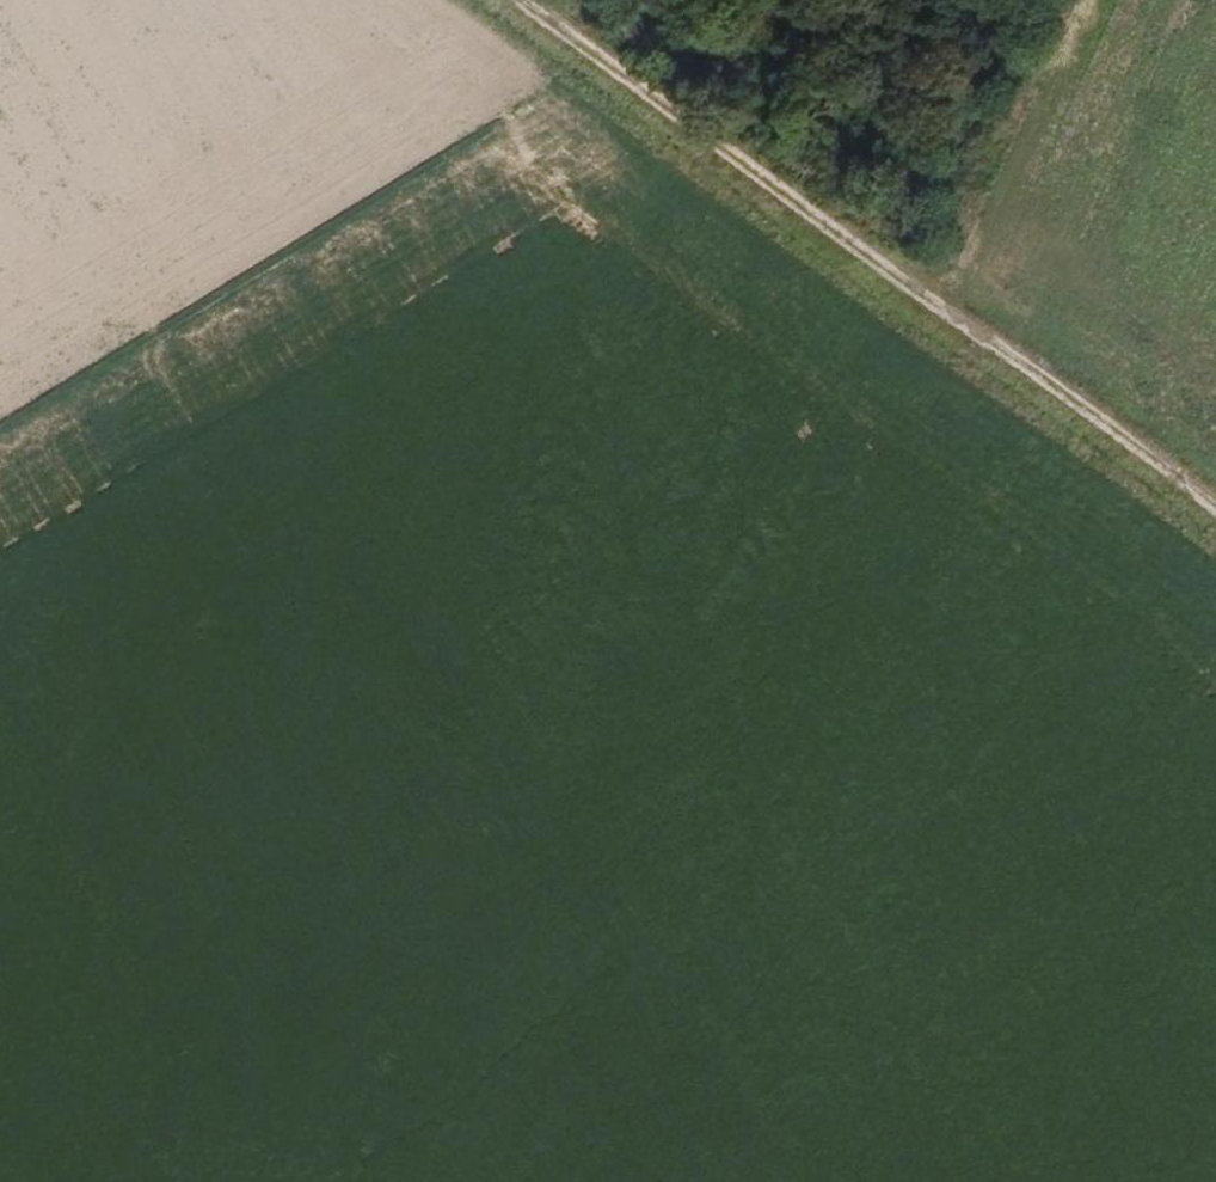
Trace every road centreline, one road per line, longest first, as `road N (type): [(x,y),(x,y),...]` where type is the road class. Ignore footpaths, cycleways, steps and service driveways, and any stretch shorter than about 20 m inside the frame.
road 1 (track): [(512,0),(1215,519)]

